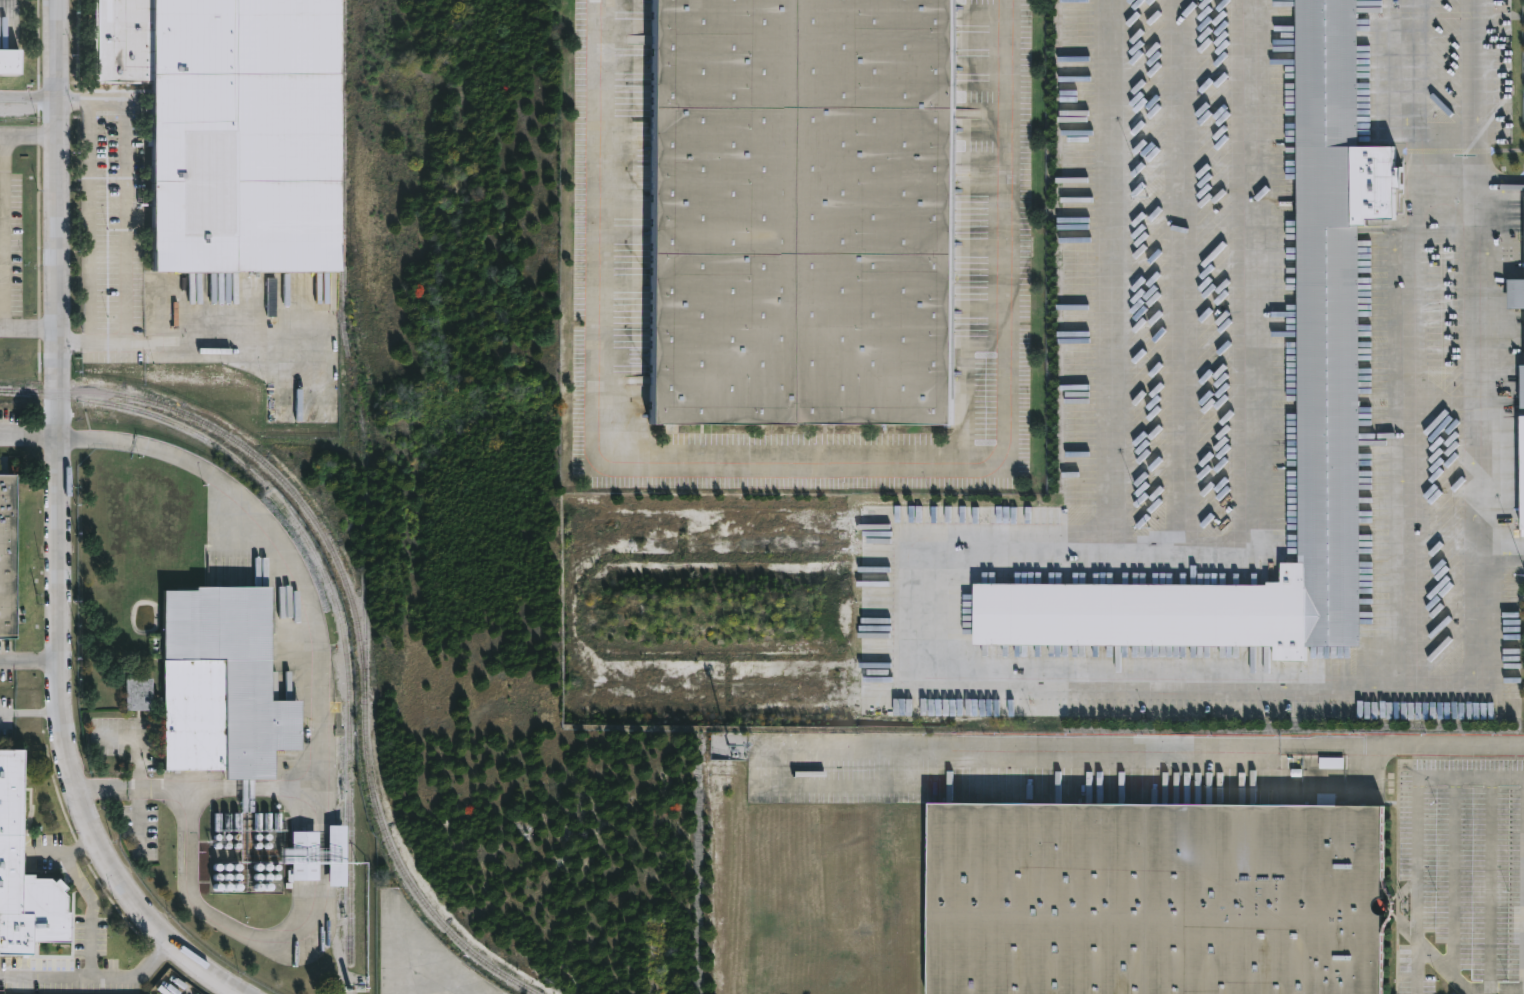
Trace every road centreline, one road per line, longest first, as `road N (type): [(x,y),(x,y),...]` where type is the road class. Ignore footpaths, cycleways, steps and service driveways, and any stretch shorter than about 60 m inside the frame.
road 1 (tertiary): [(58,0),(59,659),(76,790),(109,859),(158,927),(248,993)]

